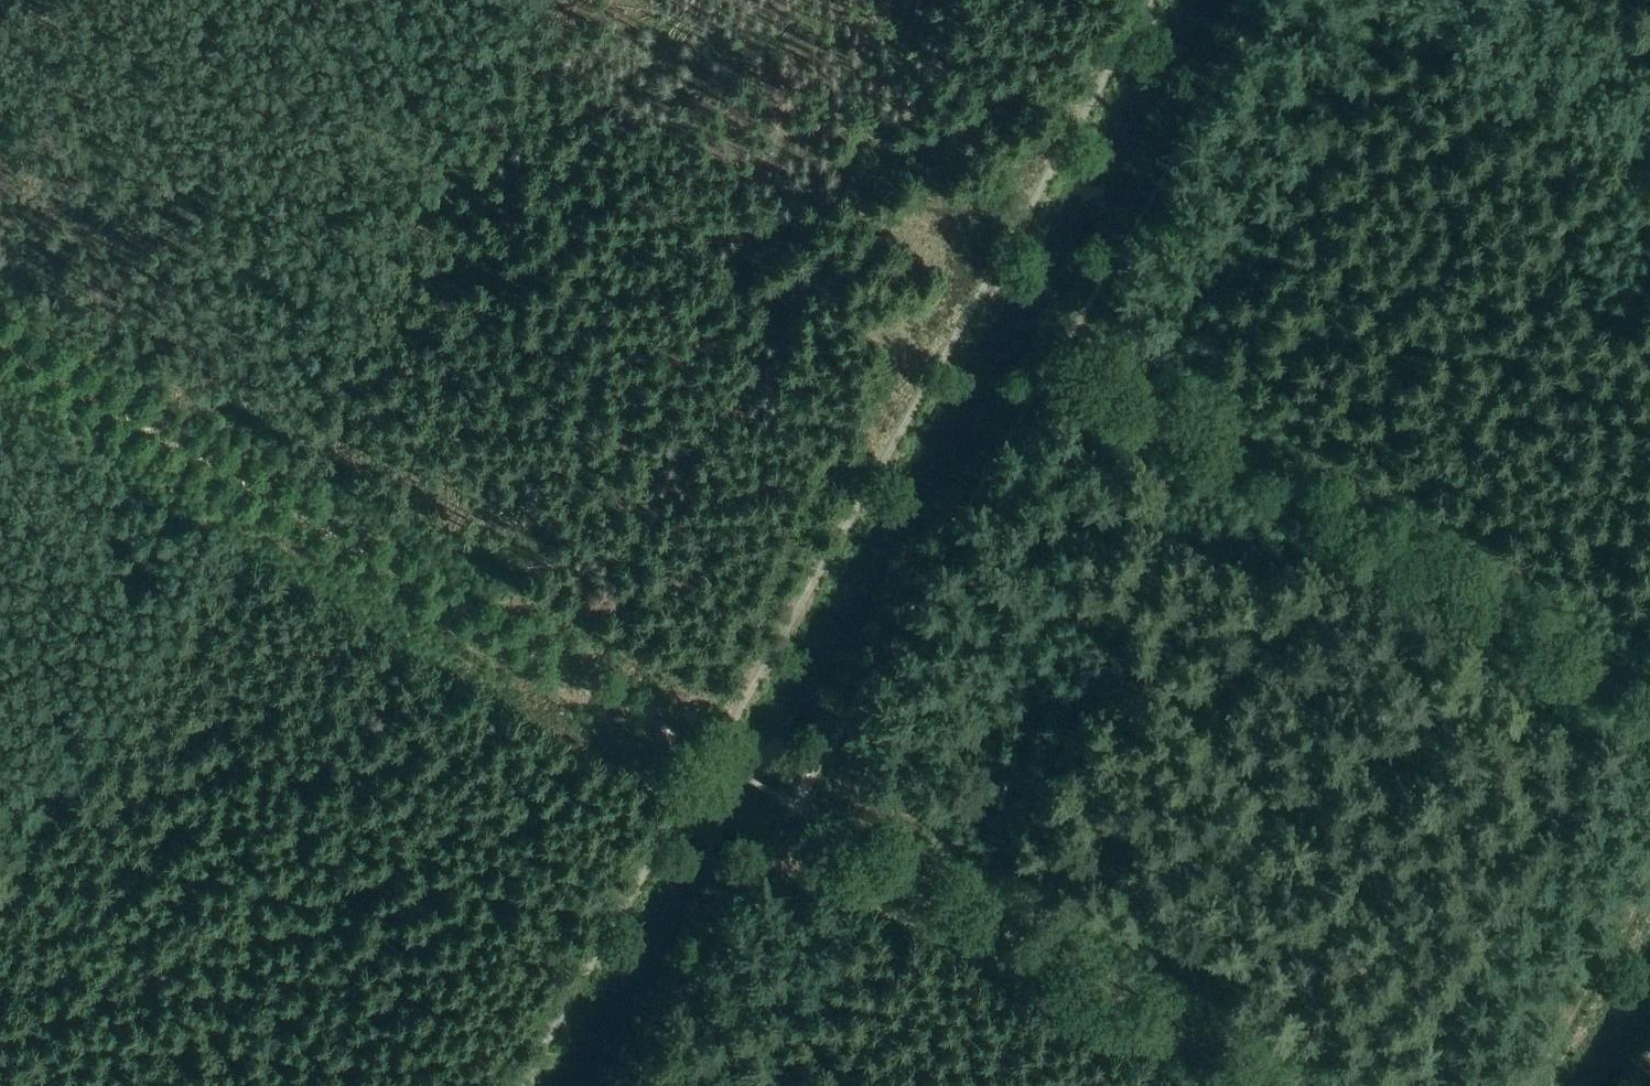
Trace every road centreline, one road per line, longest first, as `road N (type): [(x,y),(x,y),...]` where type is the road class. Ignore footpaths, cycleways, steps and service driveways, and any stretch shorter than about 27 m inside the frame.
road 1 (track): [(790,803),(1250,0)]
road 2 (track): [(625,1085),(790,803)]
road 3 (track): [(1649,894),(1538,1085)]

